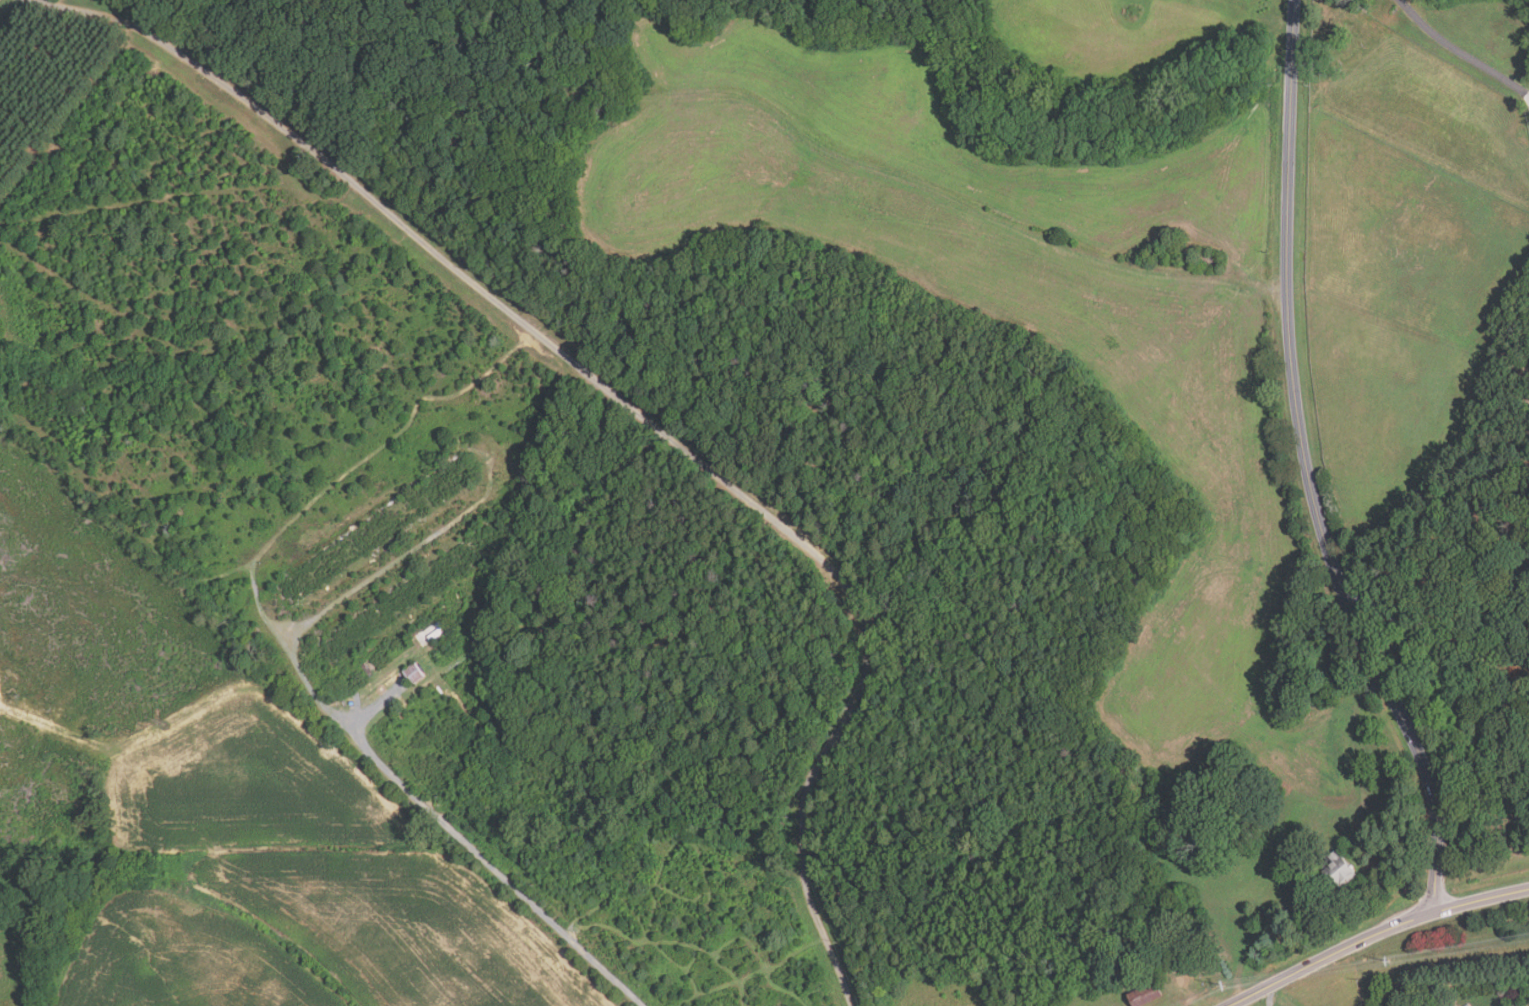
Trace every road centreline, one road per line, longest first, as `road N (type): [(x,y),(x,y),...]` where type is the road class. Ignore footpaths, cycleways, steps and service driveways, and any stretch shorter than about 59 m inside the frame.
road 1 (residential): [(853,1005),(809,896),(804,814),(809,786),(868,679),(871,634),(852,587),(274,120),(109,16),(51,0)]
road 2 (residential): [(1430,914),(1439,829),(1429,778),(1338,580),(1303,451),(1287,283),(1295,0)]
road 3 (tertiary): [(1229,1005),(1378,932),(1528,890)]

